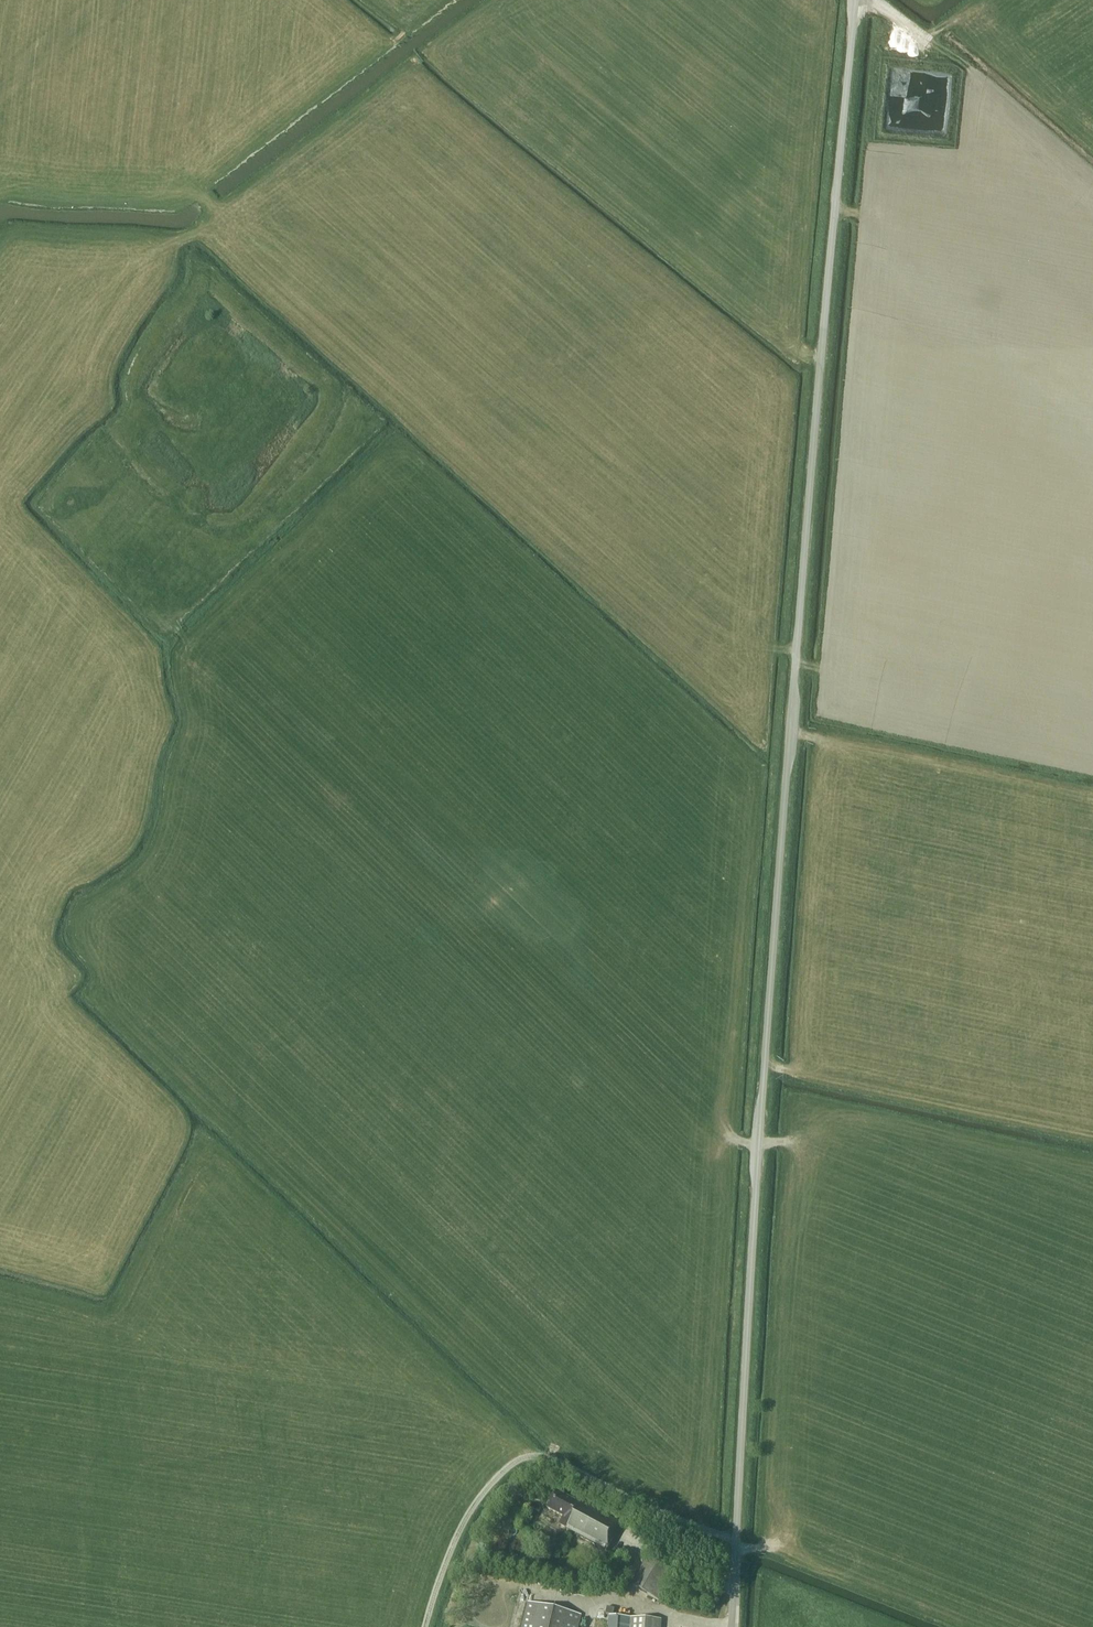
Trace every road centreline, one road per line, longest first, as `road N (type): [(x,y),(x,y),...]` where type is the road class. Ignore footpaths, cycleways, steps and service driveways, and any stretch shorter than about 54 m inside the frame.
road 1 (unclassified): [(731,1626),(790,729),(856,0)]

